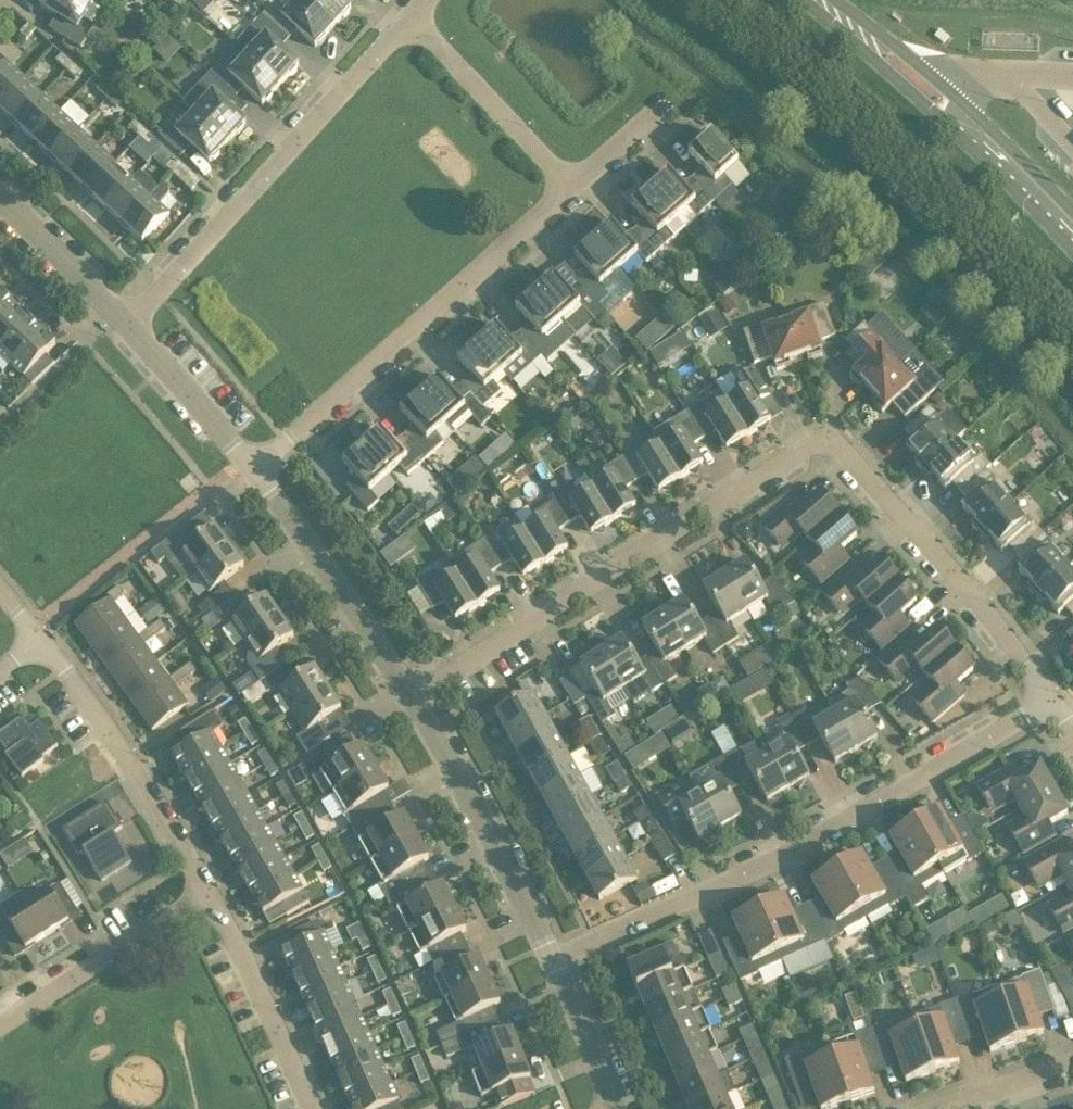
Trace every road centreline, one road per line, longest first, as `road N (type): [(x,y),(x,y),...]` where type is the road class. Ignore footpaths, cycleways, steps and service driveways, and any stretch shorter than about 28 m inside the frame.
road 1 (residential): [(1053,694),(841,434),(821,432),(412,689)]
road 2 (residential): [(553,954),(803,842),(1053,694)]
road 3 (residential): [(253,465),(575,186)]
road 4 (residential): [(411,12),(126,315)]
road 5 (primary): [(1072,234),(985,138),(818,0)]
road 6 (residential): [(553,954),(412,689)]
road 7 (residential): [(211,881),(48,634)]
road 8 (residential): [(412,689),(253,465)]
road 9 (residential): [(312,1108),(211,881)]
road 10 (residential): [(0,1011),(211,881)]
road 11 (residential): [(575,186),(411,12)]
road 12 (residential): [(253,465),(126,315)]
road 13 (residential): [(126,315),(0,198)]
road 14 (residential): [(619,1108),(553,954)]
road 15 (residential): [(921,1108),(1072,1055)]
road 16 (residential): [(575,186),(666,106)]

